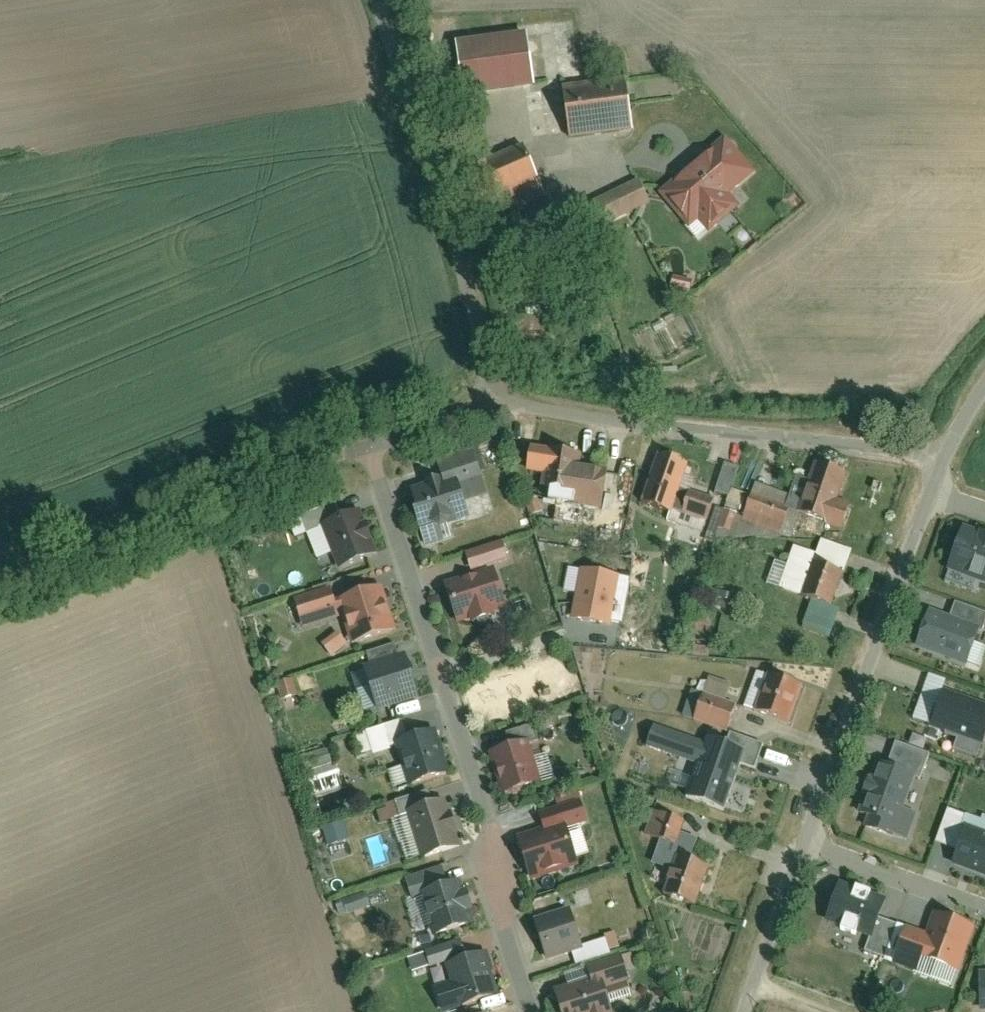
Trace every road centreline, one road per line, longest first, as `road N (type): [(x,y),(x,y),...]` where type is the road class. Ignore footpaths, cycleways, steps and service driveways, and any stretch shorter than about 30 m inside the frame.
road 1 (residential): [(360,439),(483,787),(496,886),(534,1011)]
road 2 (residential): [(928,477),(903,456),(489,396)]
road 3 (residential): [(489,396),(378,0)]
road 4 (residential): [(928,477),(800,840)]
road 5 (unclassified): [(0,575),(360,439)]
road 6 (residential): [(800,840),(984,908)]
road 7 (residential): [(800,840),(741,1011)]
road 8 (residential): [(489,396),(360,439)]

